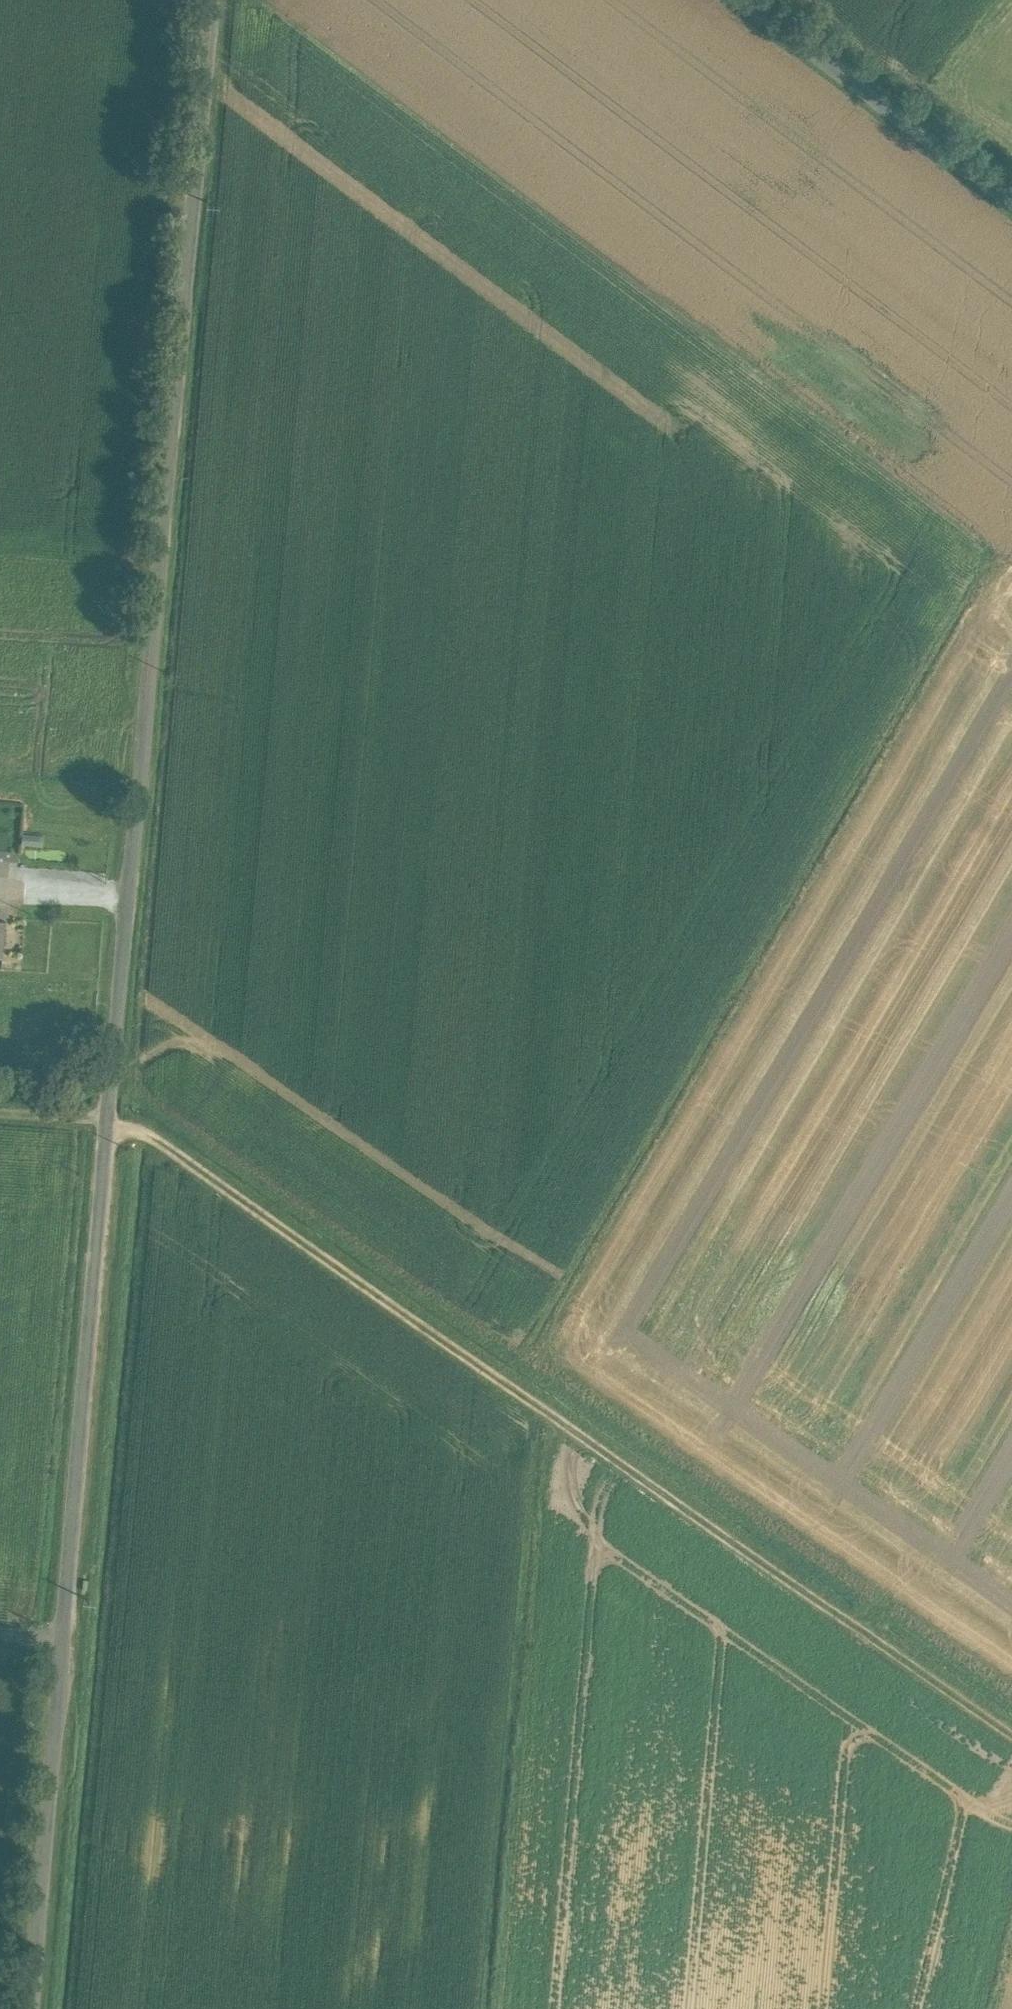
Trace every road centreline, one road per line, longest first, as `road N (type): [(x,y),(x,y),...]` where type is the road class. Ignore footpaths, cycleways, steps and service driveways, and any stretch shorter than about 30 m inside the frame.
road 1 (unclassified): [(213,0),(63,1635)]
road 2 (track): [(0,1113),(108,1120),(182,1151),(1011,1730)]
road 3 (unclassified): [(63,1635),(30,2008)]
road 4 (unclassified): [(1011,203),(743,0)]

